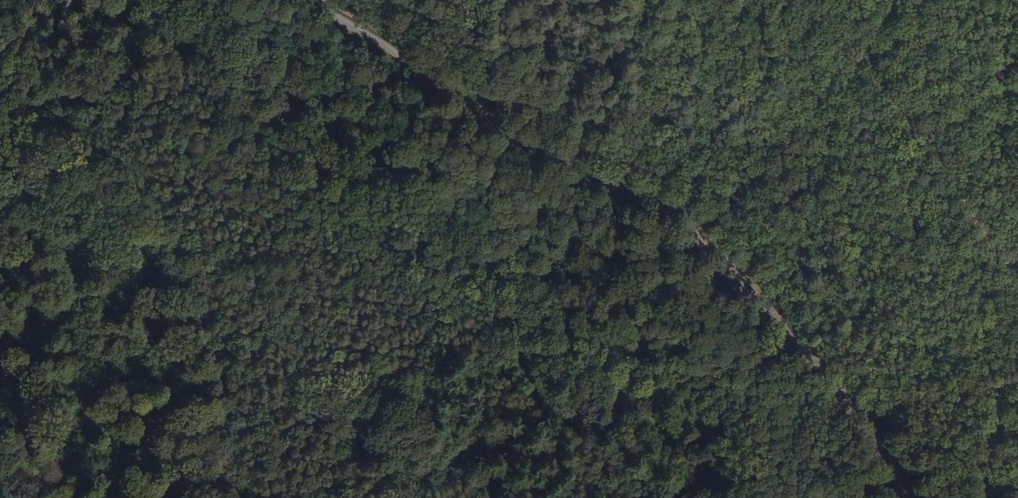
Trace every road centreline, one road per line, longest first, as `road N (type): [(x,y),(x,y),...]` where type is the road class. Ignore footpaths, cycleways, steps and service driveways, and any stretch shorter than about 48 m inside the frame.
road 1 (tertiary): [(282,0),(577,191),(665,228),(800,358),(883,463),(889,497)]
road 2 (track): [(717,497),(699,427),(486,206),(184,0)]
road 3 (track): [(777,0),(900,105),(1017,303)]

